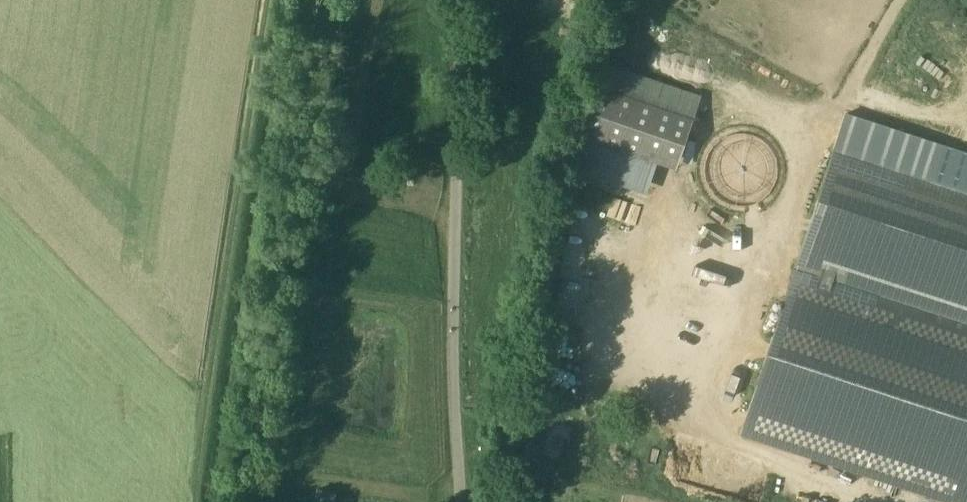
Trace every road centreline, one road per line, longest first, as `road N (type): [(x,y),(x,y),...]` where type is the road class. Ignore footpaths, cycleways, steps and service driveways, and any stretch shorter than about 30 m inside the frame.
road 1 (track): [(211,501),(216,341),(274,0)]
road 2 (unclassified): [(459,501),(459,0)]

